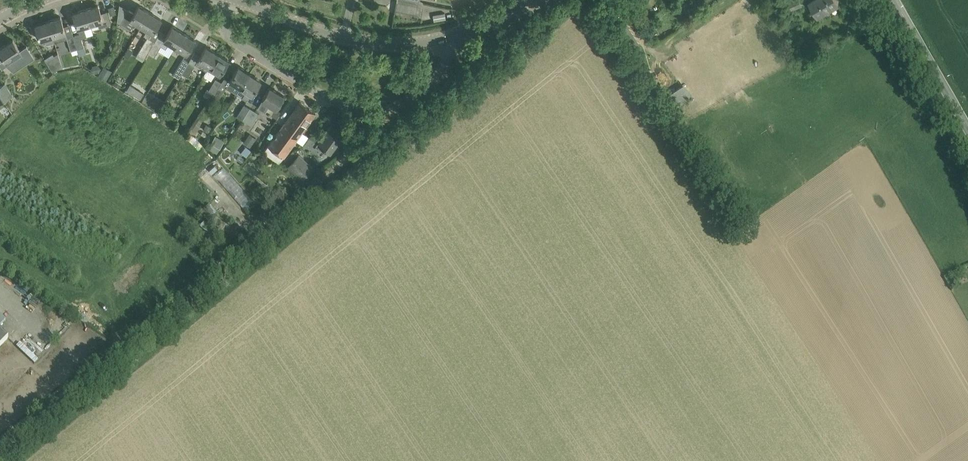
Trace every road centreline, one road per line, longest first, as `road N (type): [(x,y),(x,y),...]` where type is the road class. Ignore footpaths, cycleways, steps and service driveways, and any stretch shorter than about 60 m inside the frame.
road 1 (track): [(382,114),(357,152),(297,203),(0,438)]
road 2 (residential): [(225,0),(232,40),(359,116),(382,114),(422,86),(448,58),(449,37)]
road 3 (secondary): [(240,0),(357,40),(449,37)]
road 4 (secondary): [(967,131),(894,0)]

